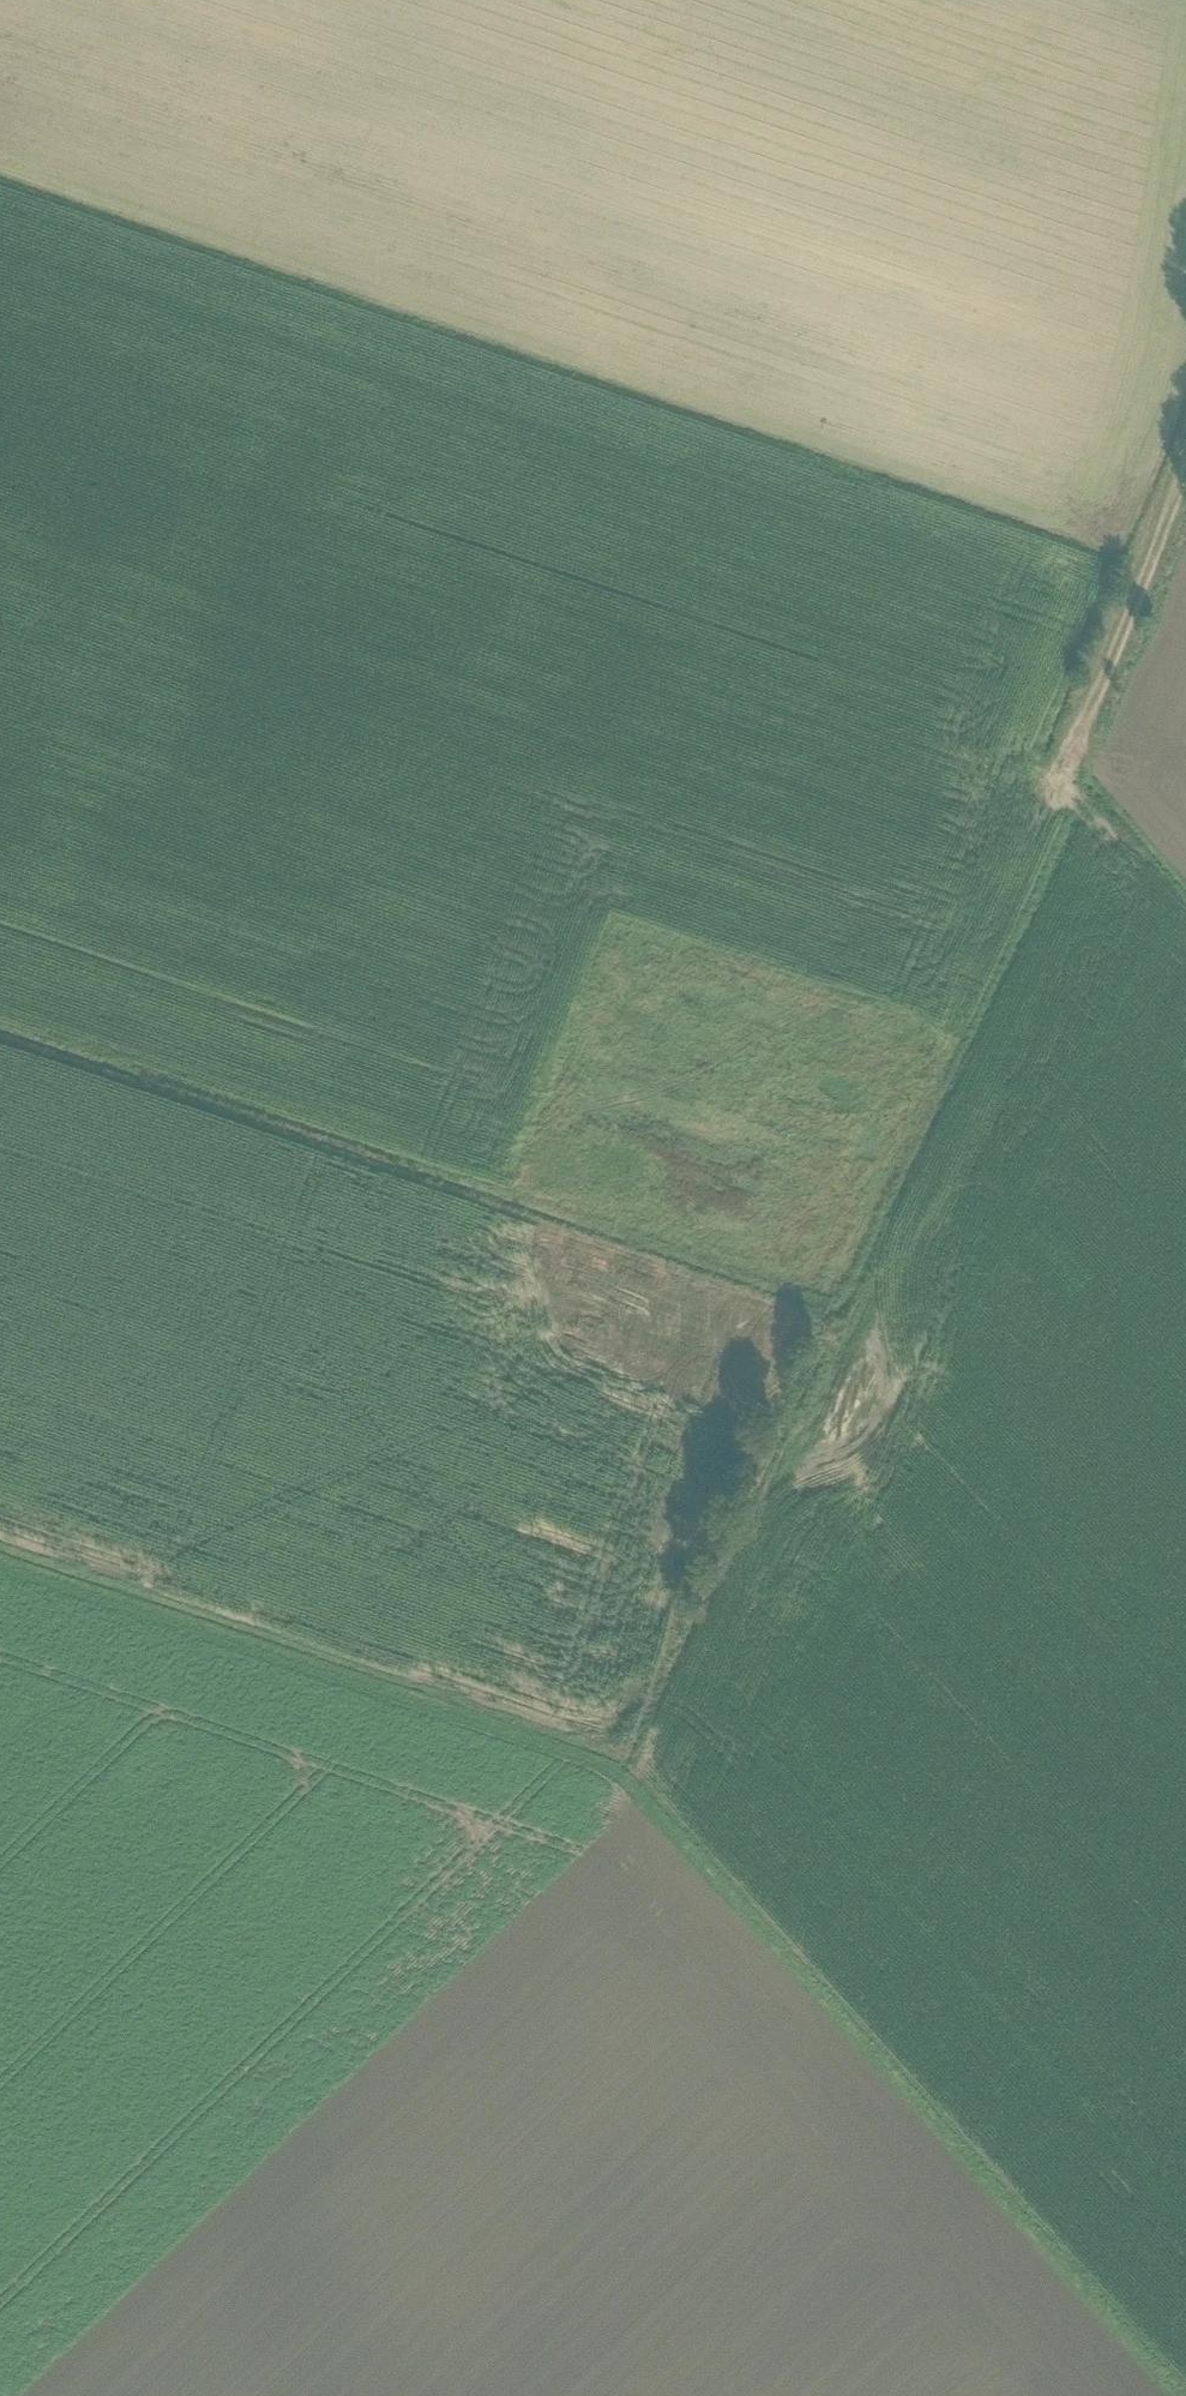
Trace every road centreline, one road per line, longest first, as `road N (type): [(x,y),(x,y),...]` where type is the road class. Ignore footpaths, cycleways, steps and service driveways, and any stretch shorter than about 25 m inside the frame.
road 1 (track): [(1185,466),(1067,754)]

